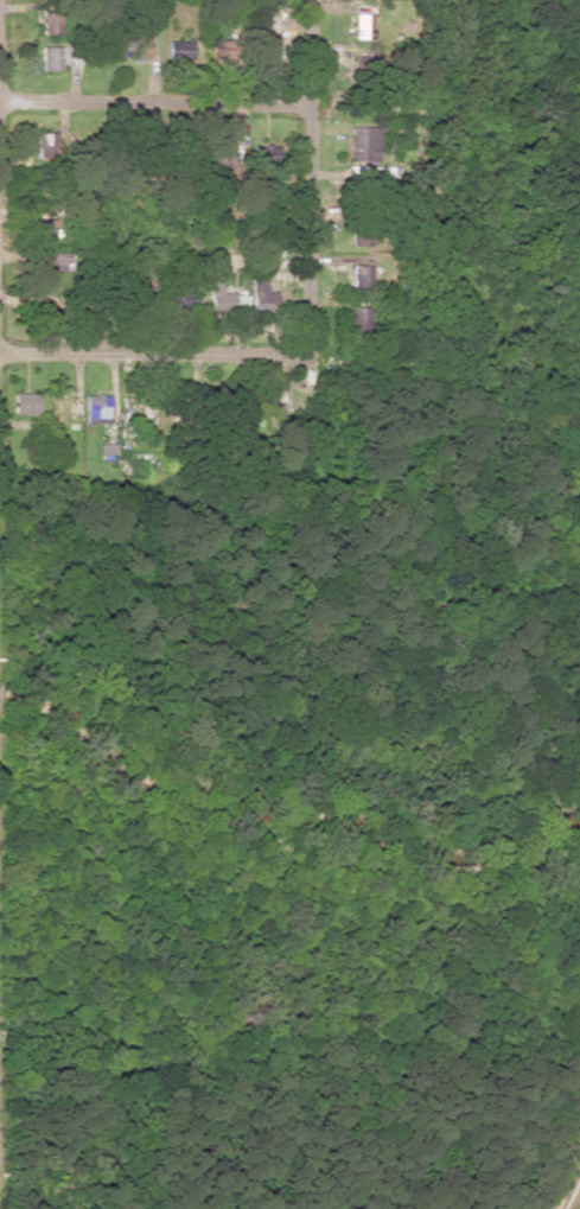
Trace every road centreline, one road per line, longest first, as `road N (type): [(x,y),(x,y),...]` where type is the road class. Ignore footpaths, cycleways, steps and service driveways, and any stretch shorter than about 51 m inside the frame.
road 1 (residential): [(310,0),(305,357)]
road 2 (residential): [(0,103),(310,103)]
road 3 (residential): [(0,356),(305,357)]

